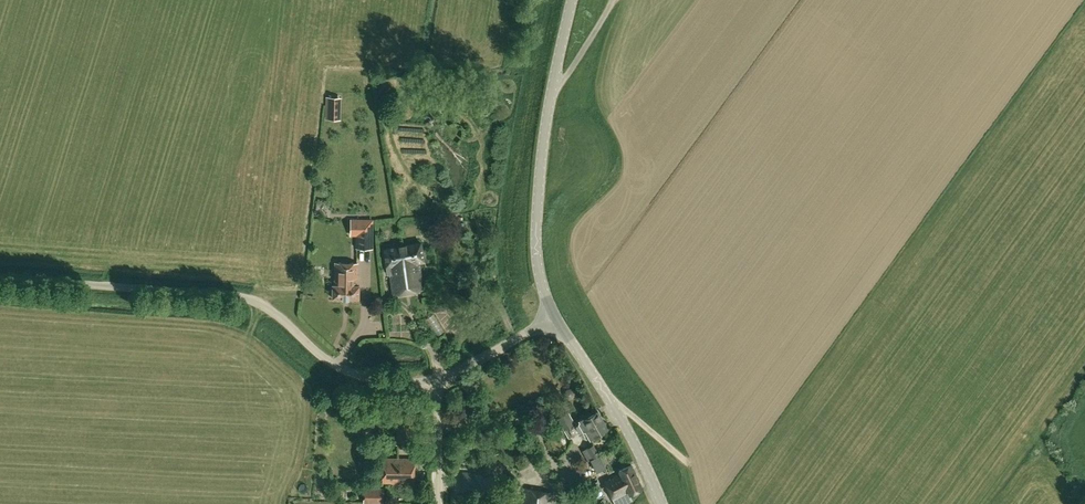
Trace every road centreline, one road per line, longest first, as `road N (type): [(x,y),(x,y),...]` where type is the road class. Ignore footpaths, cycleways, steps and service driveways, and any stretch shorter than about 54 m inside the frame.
road 1 (unclassified): [(439,380),(357,375),(329,362),(268,308),(234,296),(0,278)]
road 2 (tertiary): [(555,316),(536,268),(535,234),(570,0)]
road 3 (tertiary): [(663,503),(614,404),(555,316)]
road 4 (unclassified): [(439,380),(555,316)]
road 5 (unclassified): [(435,503),(439,380)]

